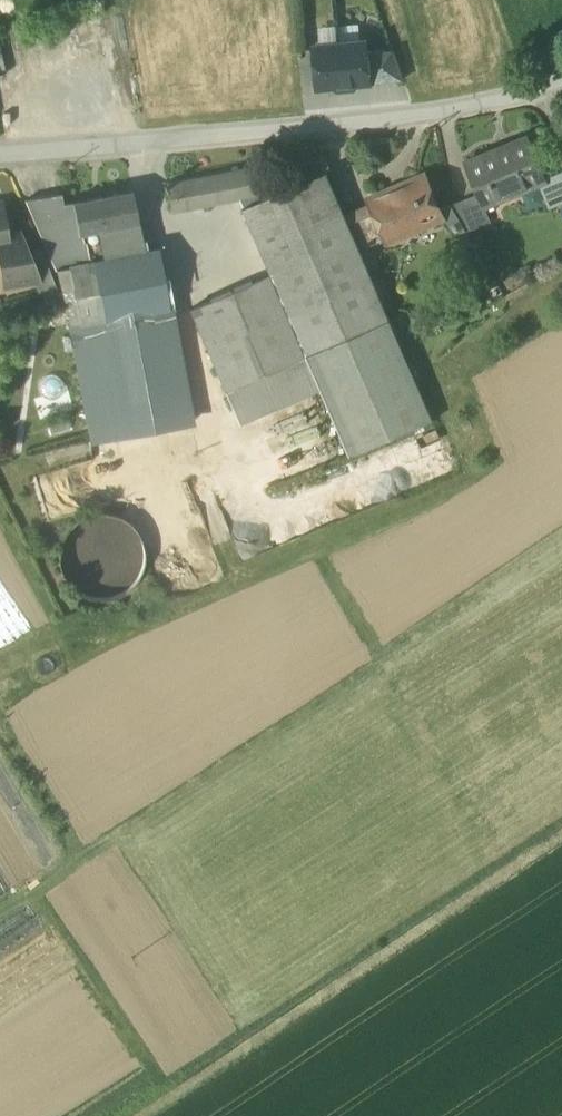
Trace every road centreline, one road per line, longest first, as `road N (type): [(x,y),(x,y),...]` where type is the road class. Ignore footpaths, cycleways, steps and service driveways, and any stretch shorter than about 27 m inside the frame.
road 1 (residential): [(561,80),(410,117),(0,156)]

